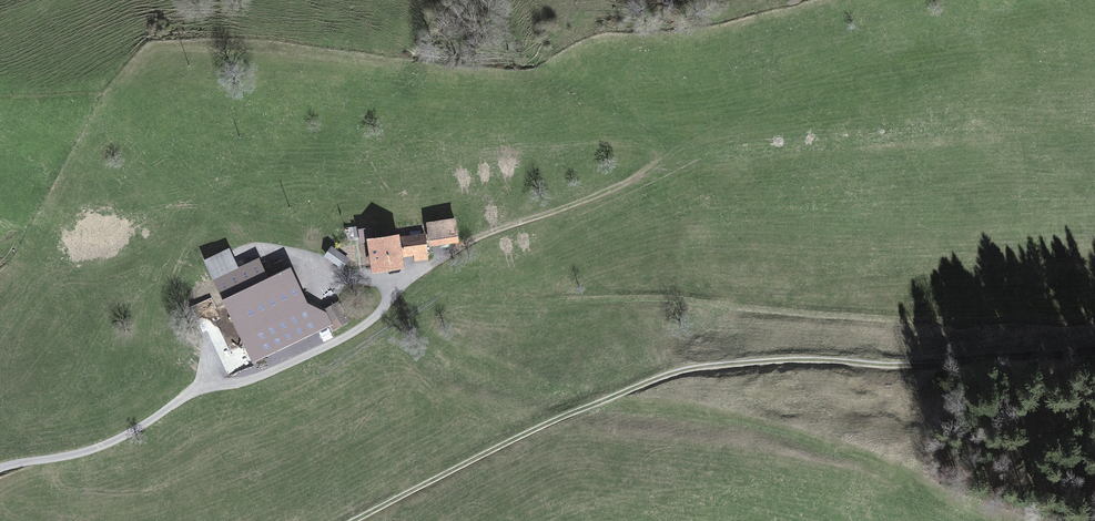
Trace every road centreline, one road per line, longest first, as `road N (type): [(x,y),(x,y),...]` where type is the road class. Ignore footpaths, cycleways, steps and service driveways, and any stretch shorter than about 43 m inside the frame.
road 1 (track): [(1094,351),(894,365),(709,366),(562,416),(354,520)]
road 2 (track): [(400,288),(475,240),(706,145)]

